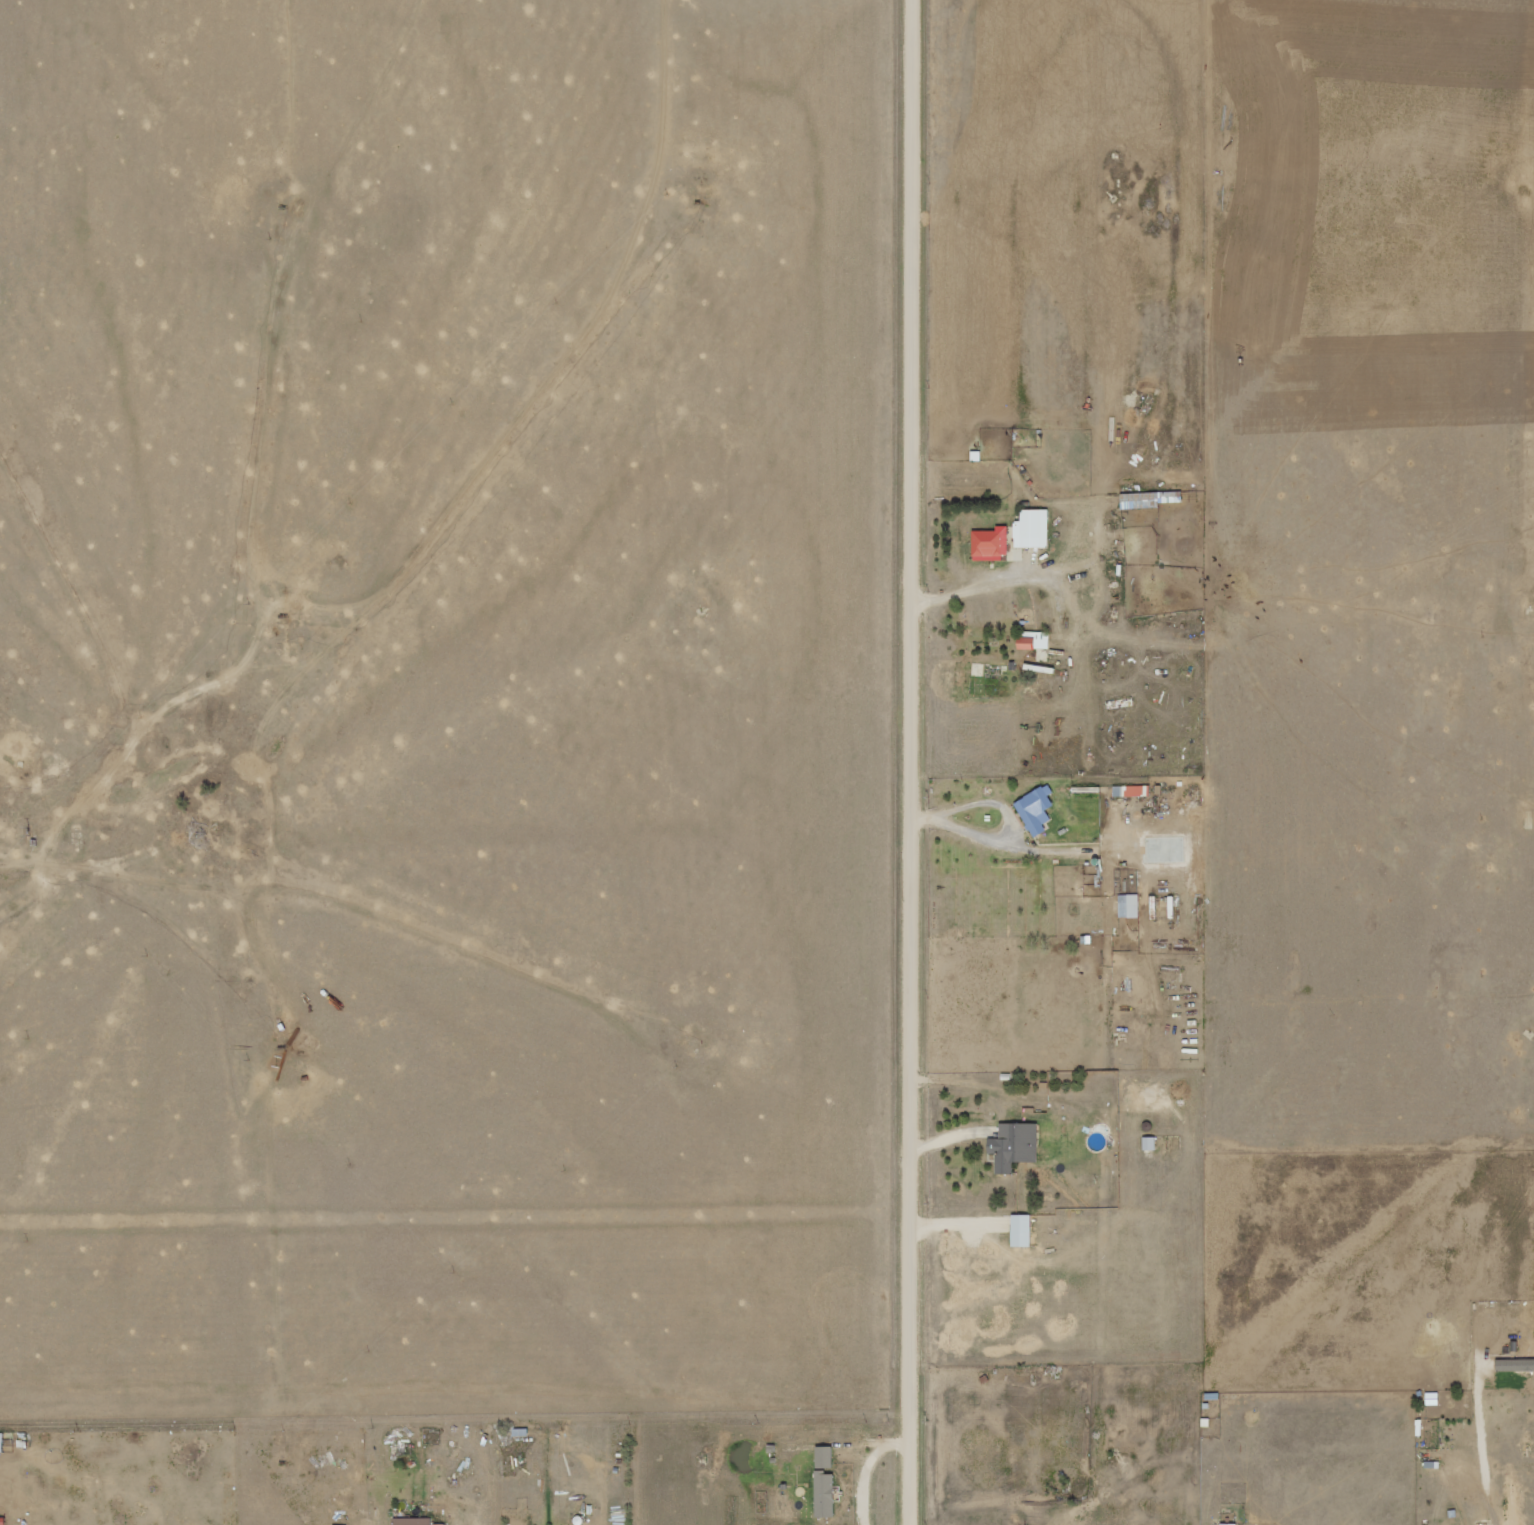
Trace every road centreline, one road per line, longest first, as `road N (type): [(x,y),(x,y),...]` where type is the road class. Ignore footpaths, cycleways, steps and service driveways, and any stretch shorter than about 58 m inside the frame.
road 1 (residential): [(917,1524),(918,0)]

